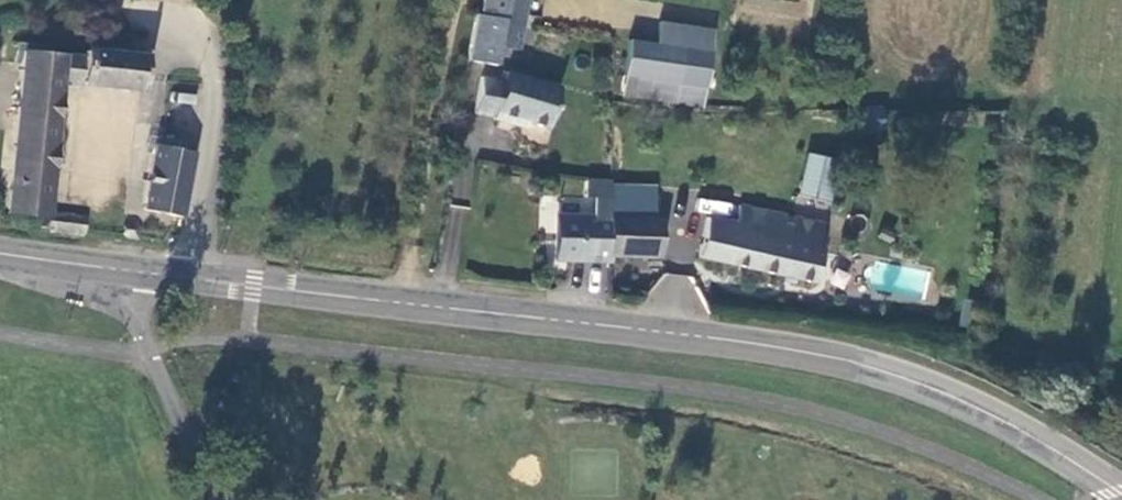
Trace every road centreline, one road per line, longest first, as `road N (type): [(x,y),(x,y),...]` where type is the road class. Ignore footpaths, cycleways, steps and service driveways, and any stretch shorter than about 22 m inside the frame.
road 1 (tertiary): [(126,269),(839,358),(946,394),(1121,481)]
road 2 (unclassified): [(126,269),(143,333),(214,499)]
road 3 (tertiary): [(0,252),(126,269)]

